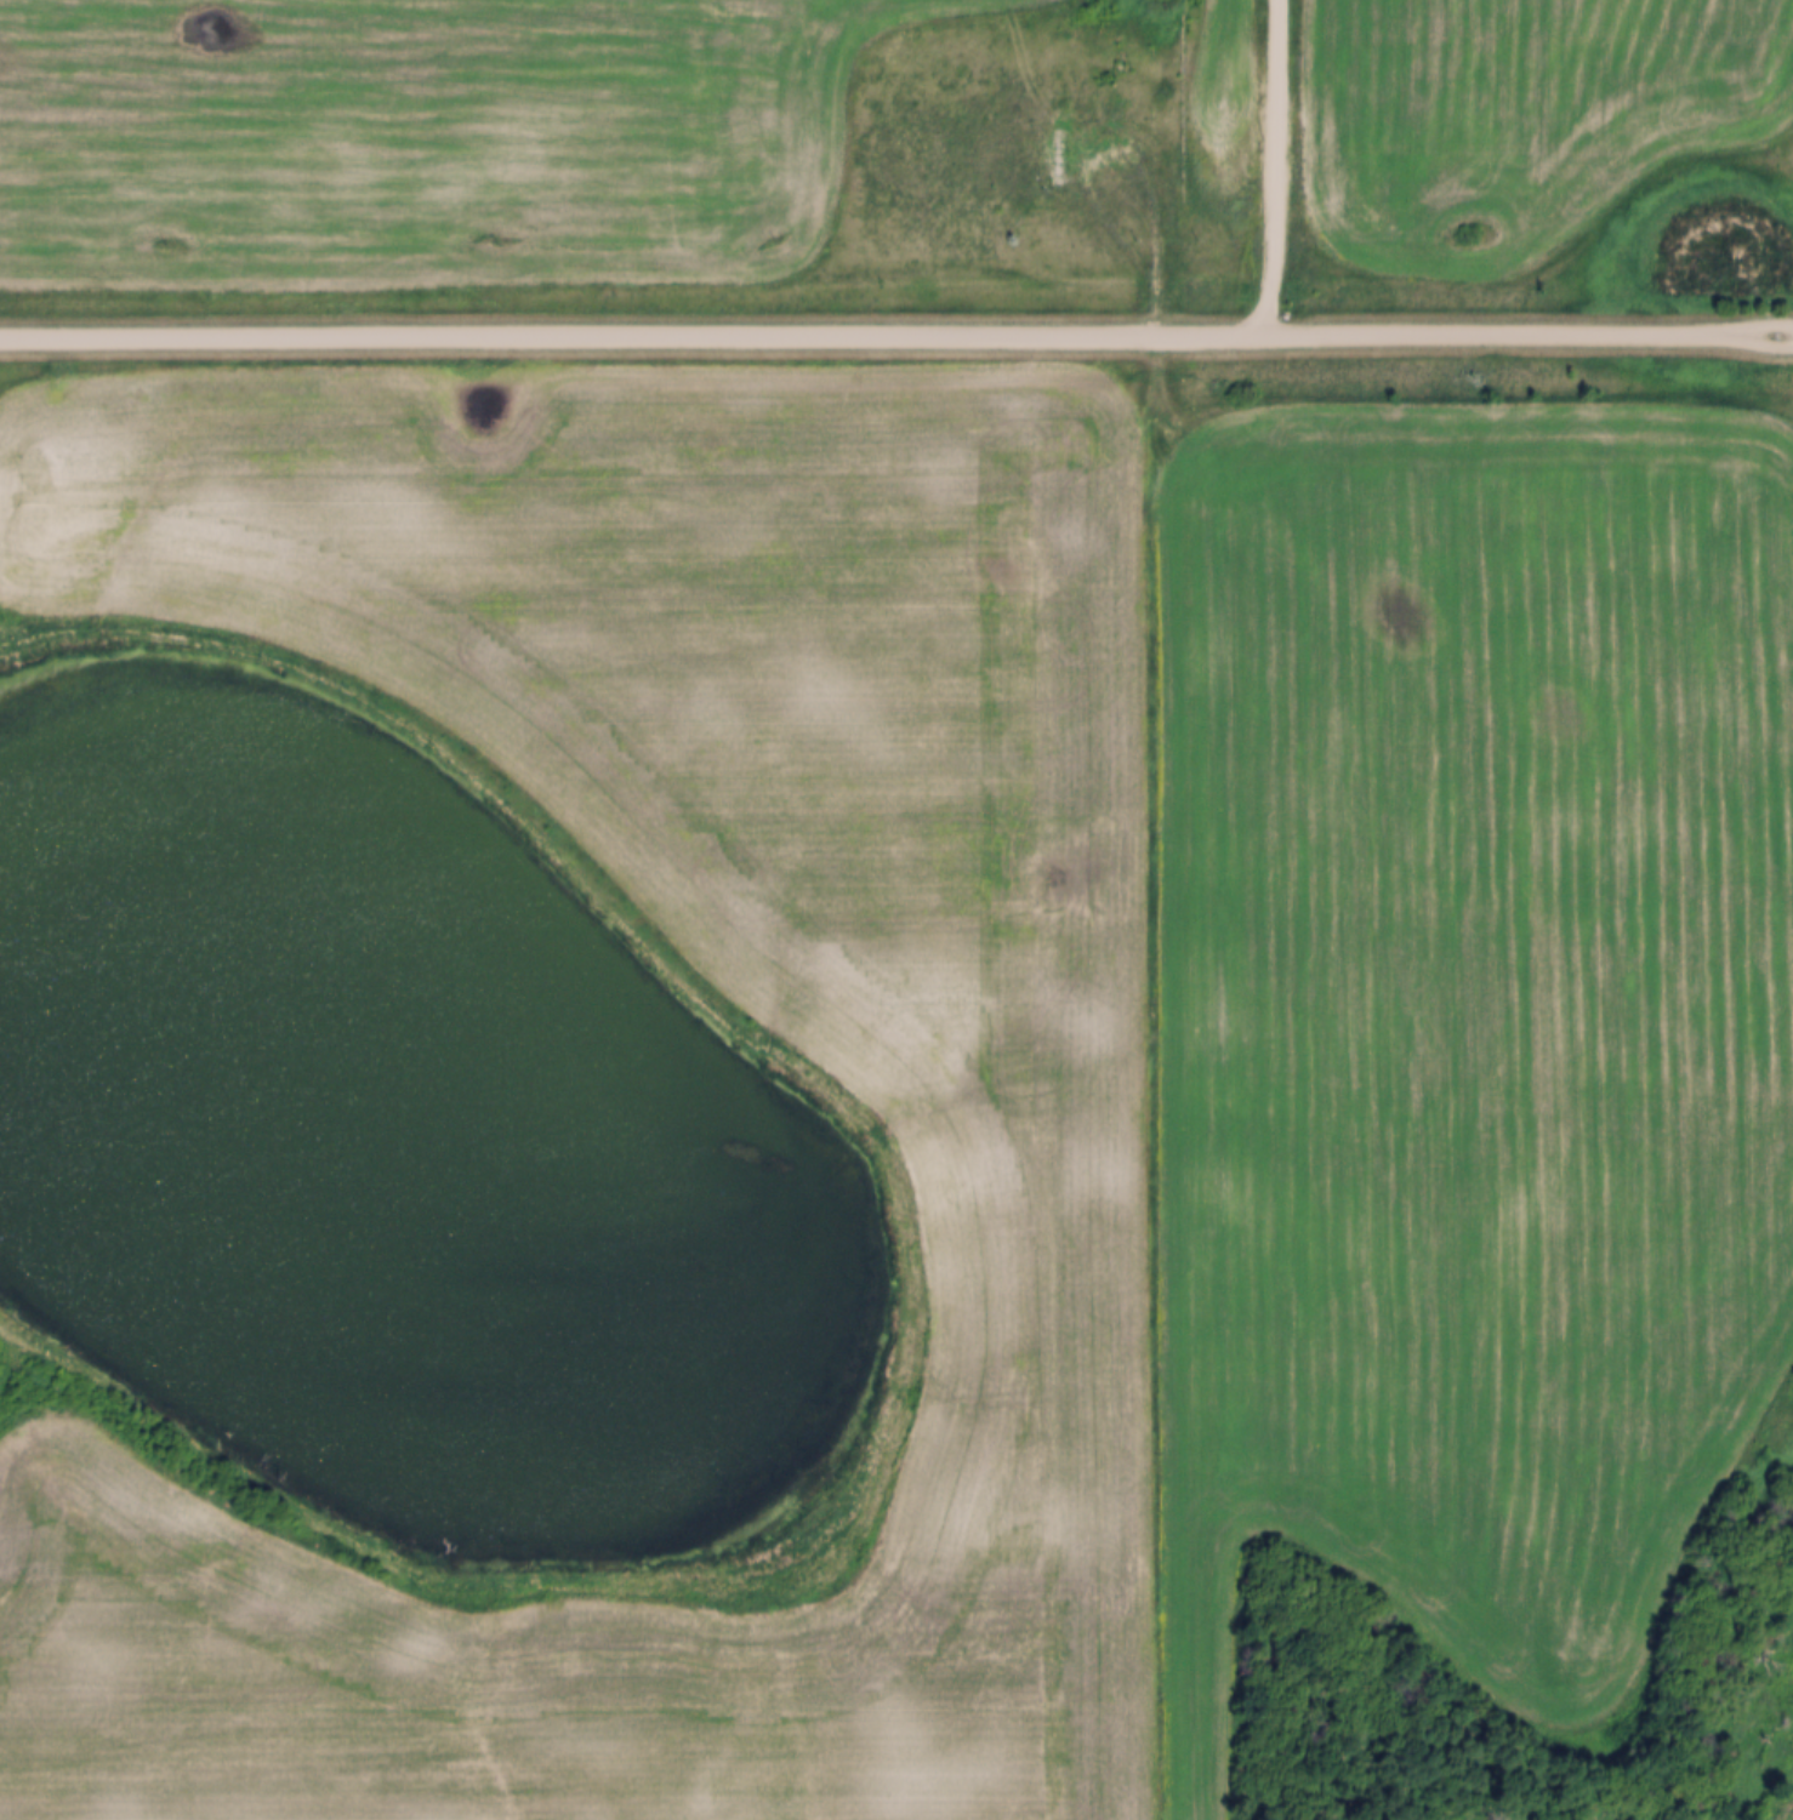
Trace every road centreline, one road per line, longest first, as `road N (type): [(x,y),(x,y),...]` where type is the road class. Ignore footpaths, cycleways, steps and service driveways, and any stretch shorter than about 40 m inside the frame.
road 1 (residential): [(1792,335),(0,342)]

